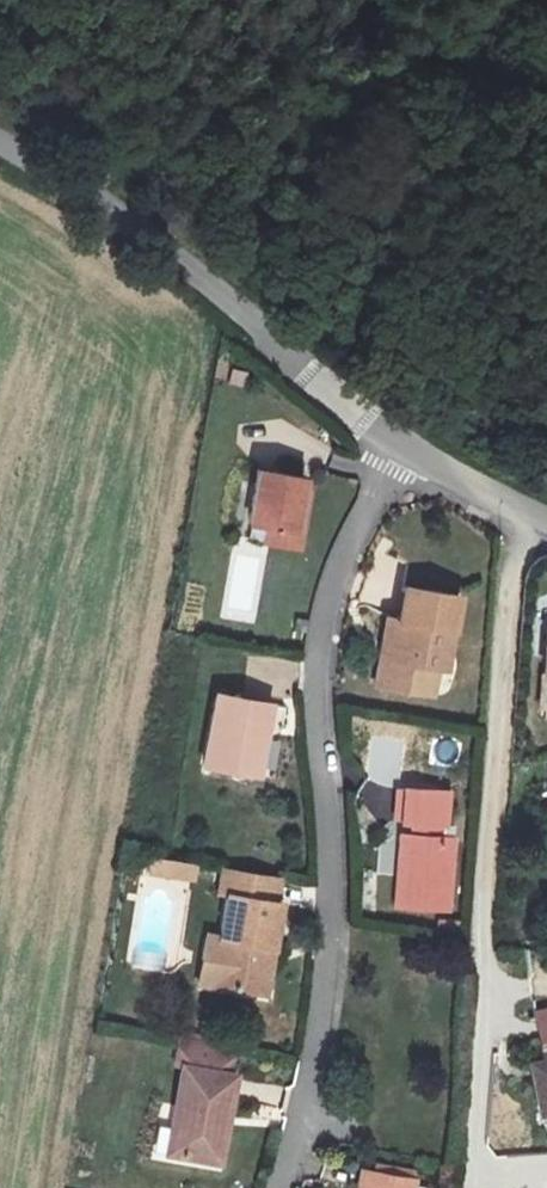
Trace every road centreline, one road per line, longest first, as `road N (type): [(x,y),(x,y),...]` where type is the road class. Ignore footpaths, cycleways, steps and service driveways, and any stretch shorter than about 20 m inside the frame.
road 1 (residential): [(276,1187),(307,1102),(332,912),(318,699),(330,611),(400,449)]
road 2 (unclassified): [(0,142),(168,230),(331,396),(400,449)]
road 3 (unclassified): [(400,449),(546,523)]

